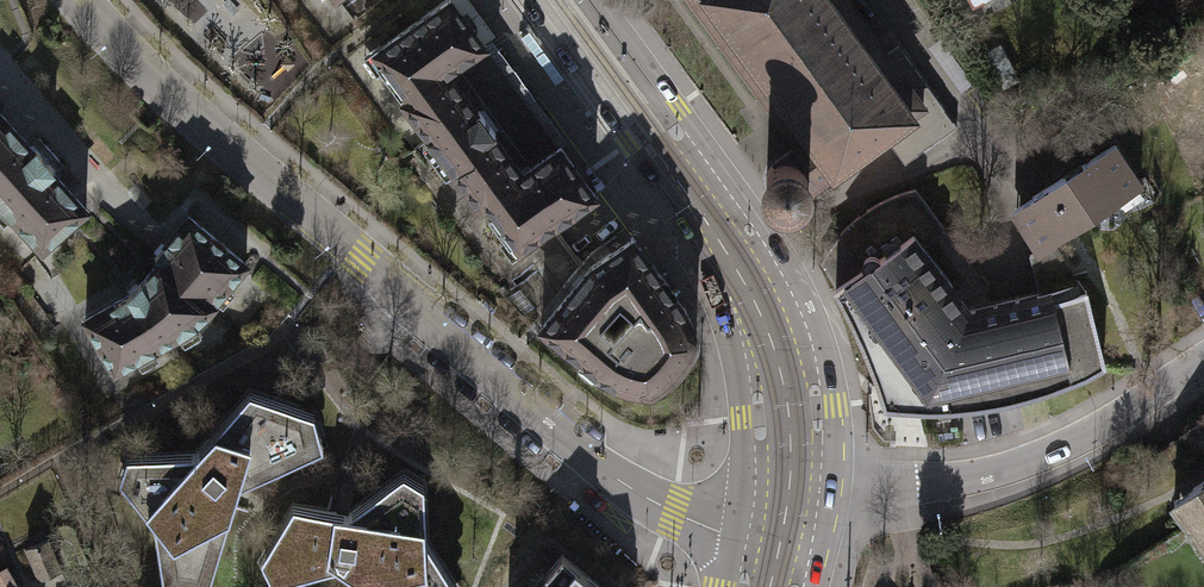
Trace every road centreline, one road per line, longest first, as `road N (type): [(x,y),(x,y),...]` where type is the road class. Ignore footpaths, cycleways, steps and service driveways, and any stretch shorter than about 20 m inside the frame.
road 1 (residential): [(76,0),(168,98),(608,472),(671,511),(781,543)]
road 2 (residential): [(1203,358),(1078,441),(990,476),(789,487)]
road 3 (secondary): [(697,207),(768,337),(788,409),(789,487)]
road 4 (secondary): [(525,0),(628,142),(697,207)]
road 5 (secondary): [(697,207),(689,130),(600,0)]

